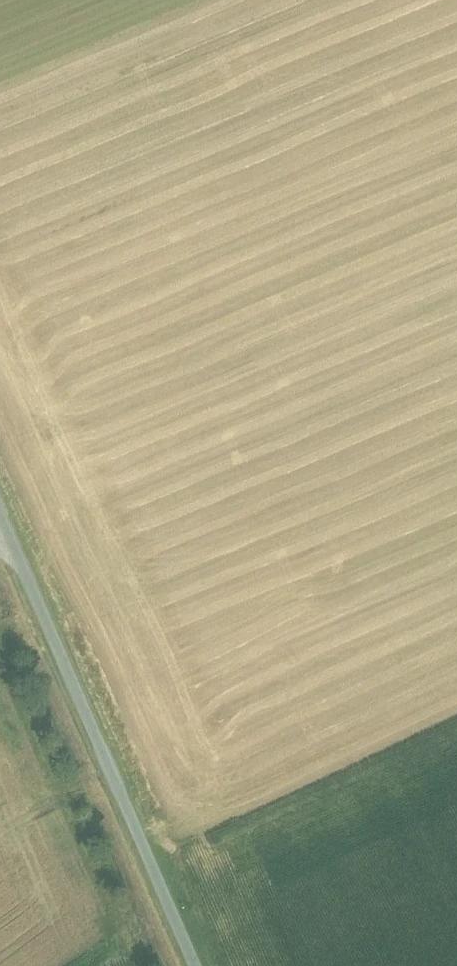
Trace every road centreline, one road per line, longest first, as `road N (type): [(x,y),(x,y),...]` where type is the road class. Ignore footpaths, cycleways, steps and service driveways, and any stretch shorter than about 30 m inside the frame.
road 1 (unclassified): [(190,965),(0,528)]

